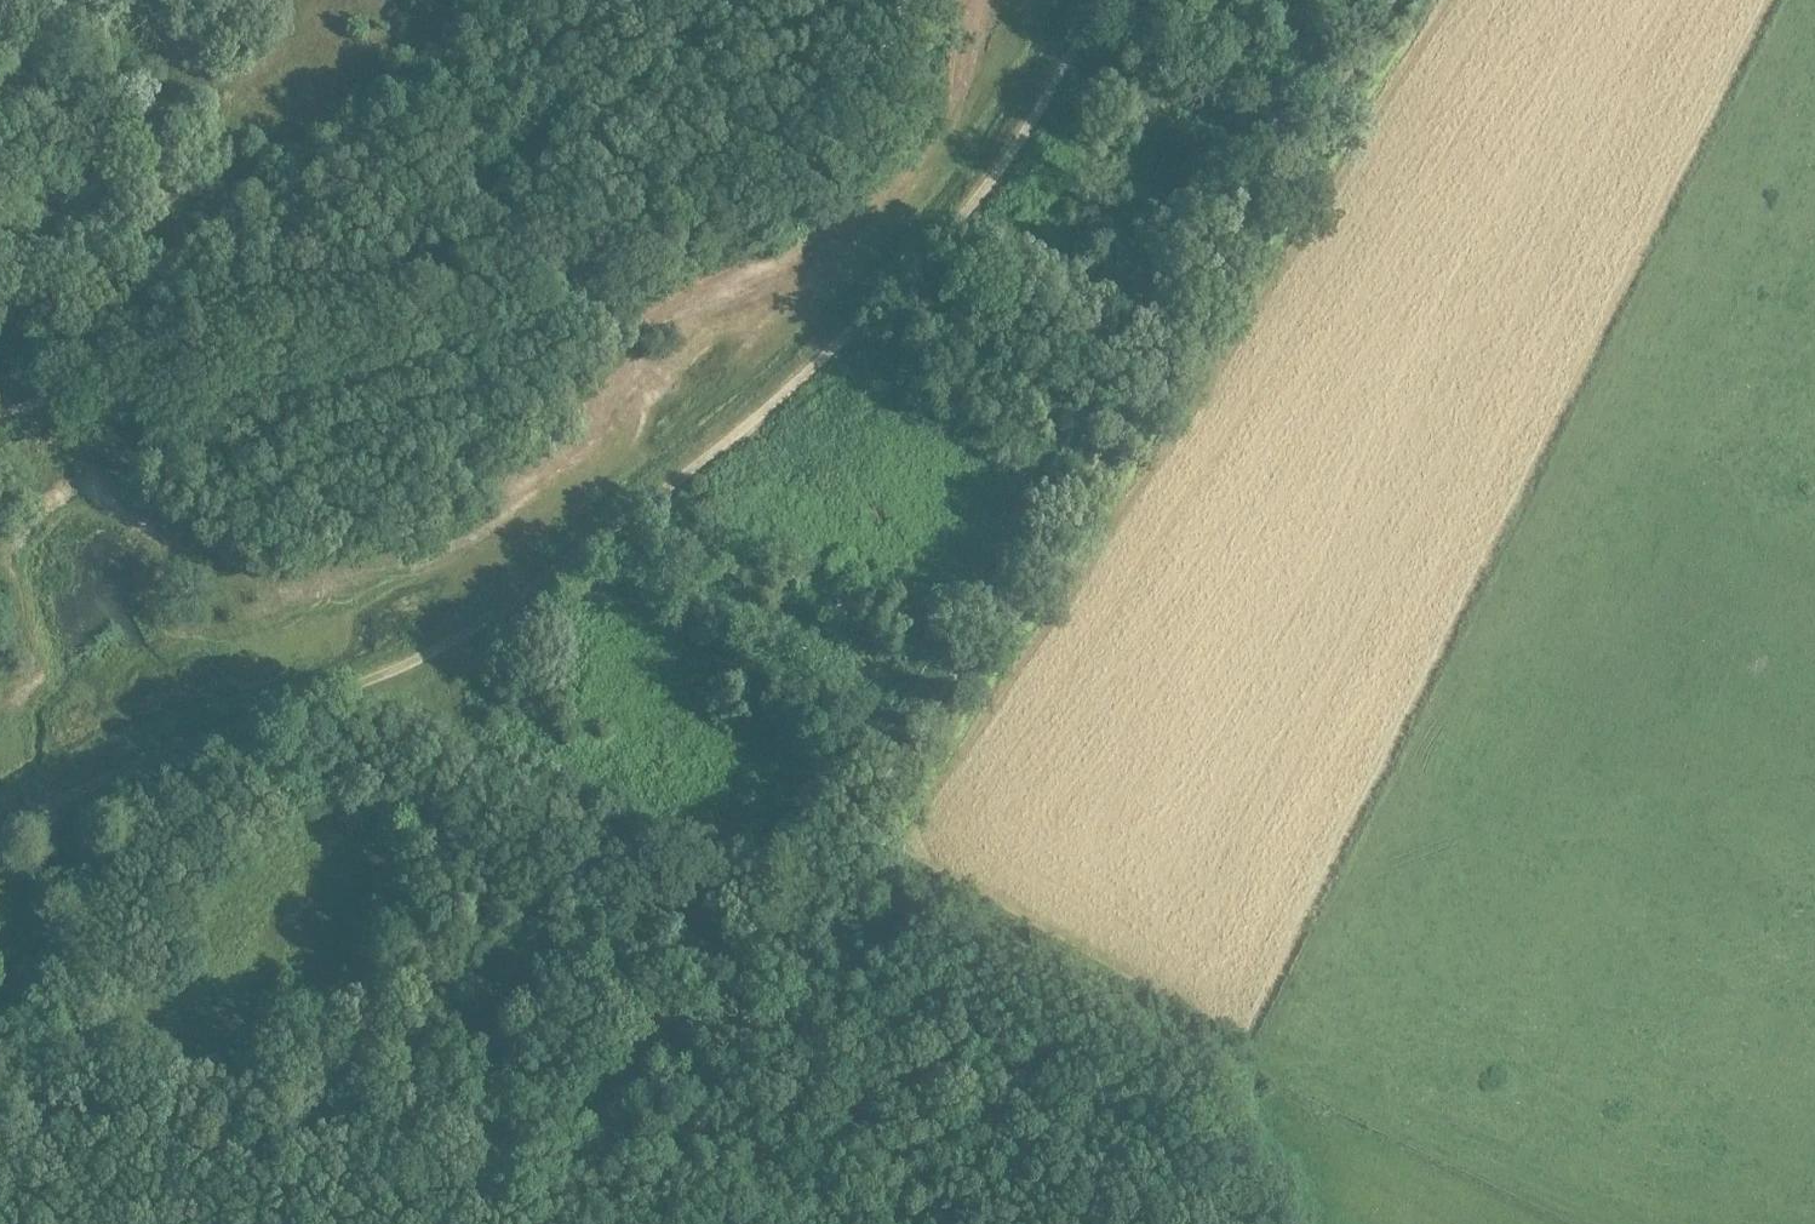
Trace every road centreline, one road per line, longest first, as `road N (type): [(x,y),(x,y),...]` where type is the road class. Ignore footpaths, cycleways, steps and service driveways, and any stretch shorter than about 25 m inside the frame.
road 1 (track): [(0,411),(500,296),(693,226),(785,179),(845,133),(870,91),(901,0)]

